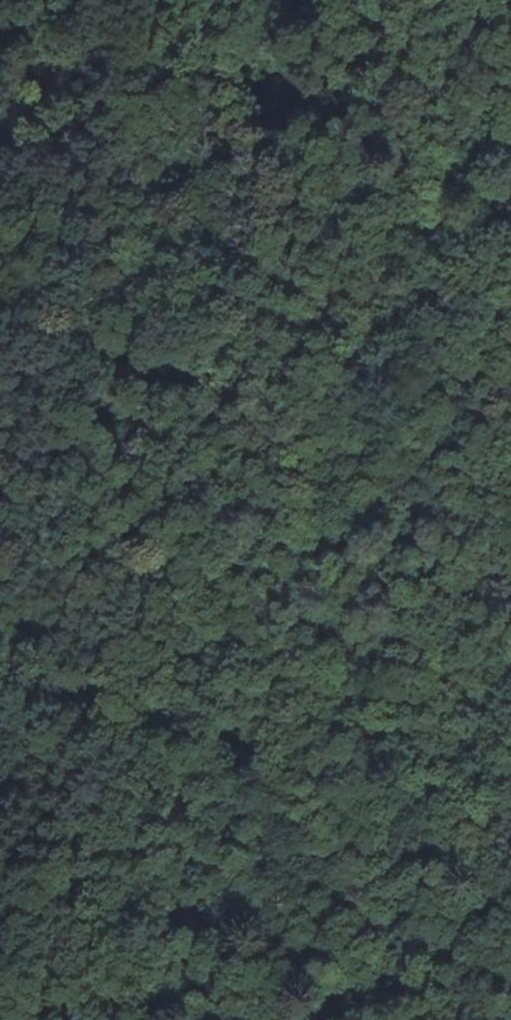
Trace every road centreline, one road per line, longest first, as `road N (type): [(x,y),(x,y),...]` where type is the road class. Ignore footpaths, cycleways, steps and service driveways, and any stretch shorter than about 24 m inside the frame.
road 1 (track): [(0,760),(100,669),(141,645),(266,437),(510,177)]

